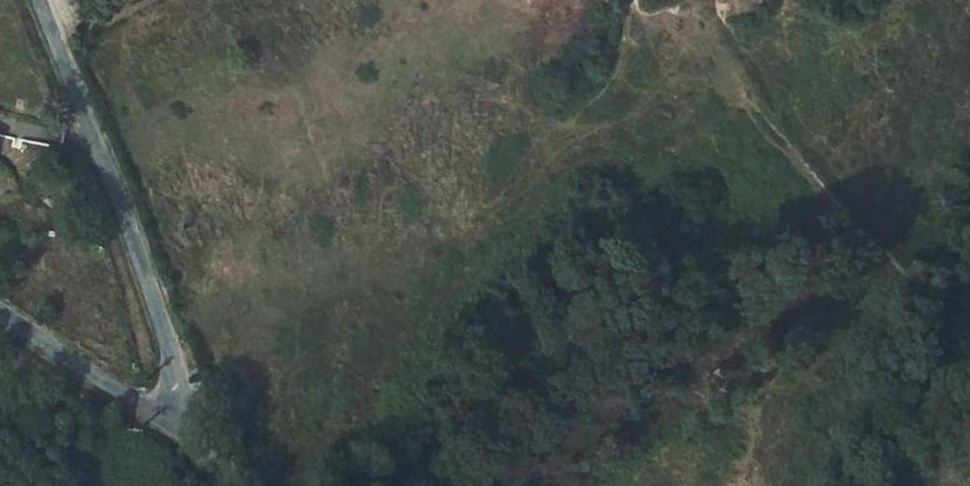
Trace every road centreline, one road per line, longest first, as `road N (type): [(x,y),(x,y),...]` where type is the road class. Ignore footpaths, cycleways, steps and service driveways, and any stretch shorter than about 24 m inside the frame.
road 1 (unclassified): [(169,425),(177,375),(116,185),(39,0)]
road 2 (unclassified): [(0,313),(169,425)]

